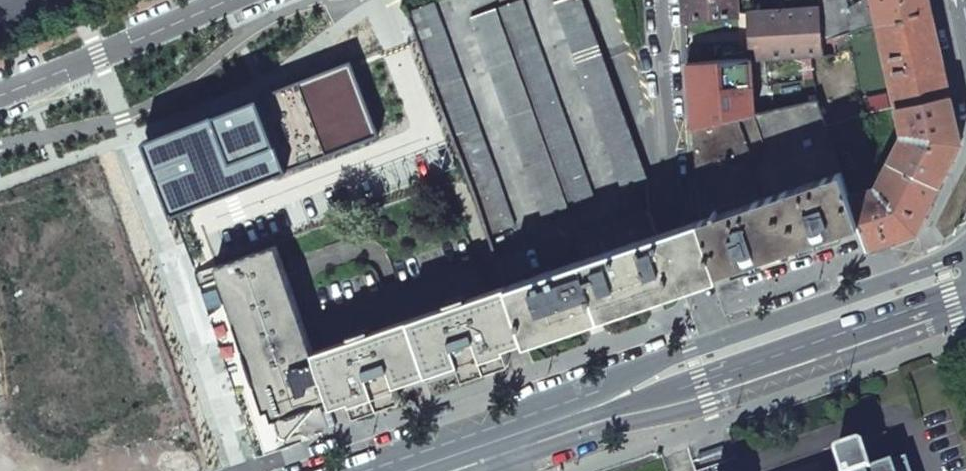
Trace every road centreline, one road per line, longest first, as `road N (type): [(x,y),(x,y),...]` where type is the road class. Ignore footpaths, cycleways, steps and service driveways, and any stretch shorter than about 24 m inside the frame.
road 1 (secondary): [(965,283),(409,470)]
road 2 (residential): [(231,0),(0,92)]

